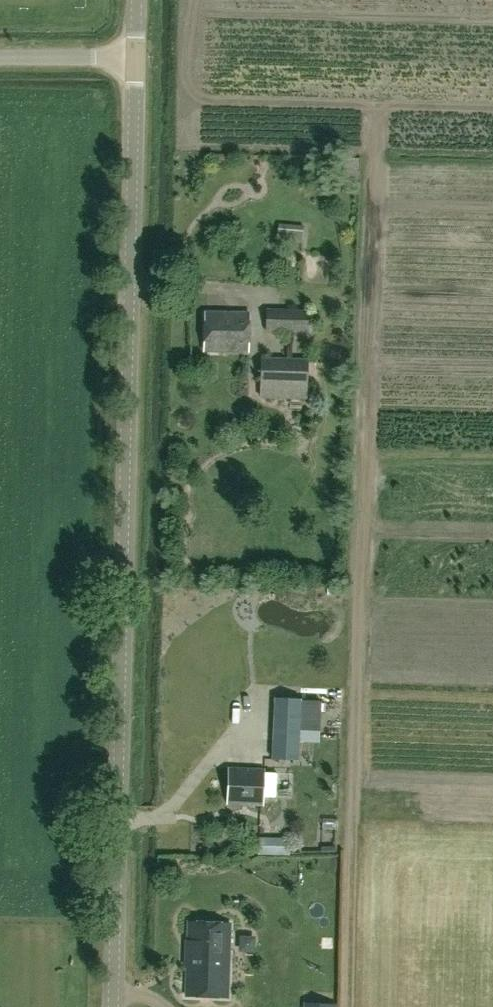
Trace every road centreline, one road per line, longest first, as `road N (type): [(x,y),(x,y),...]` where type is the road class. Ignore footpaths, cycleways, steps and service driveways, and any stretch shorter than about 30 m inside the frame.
road 1 (unclassified): [(115,1006),(141,58)]
road 2 (unclassified): [(141,58),(0,59)]

